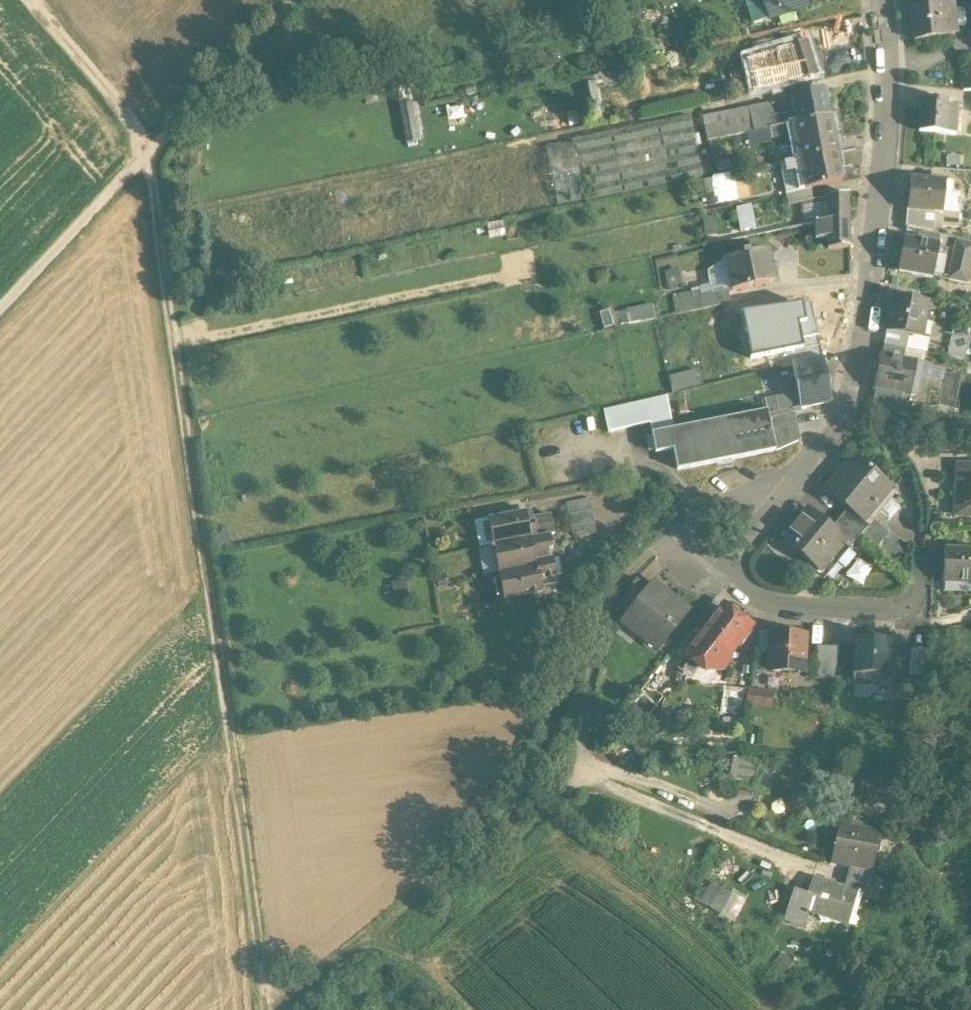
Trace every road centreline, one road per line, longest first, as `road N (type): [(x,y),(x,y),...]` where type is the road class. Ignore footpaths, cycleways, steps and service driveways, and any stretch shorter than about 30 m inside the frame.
road 1 (track): [(30,0),(105,88),(147,156),(269,1009)]
road 2 (residential): [(881,0),(888,91),(860,352),(851,396),(790,487)]
road 3 (track): [(276,1009),(434,887),(507,811),(569,669),(590,652)]
road 4 (track): [(299,0),(49,253),(0,313)]
road 5 (residential): [(730,577),(792,608),(918,609),(924,546)]
road 6 (residential): [(790,487),(770,482),(717,501),(673,544),(730,577)]

